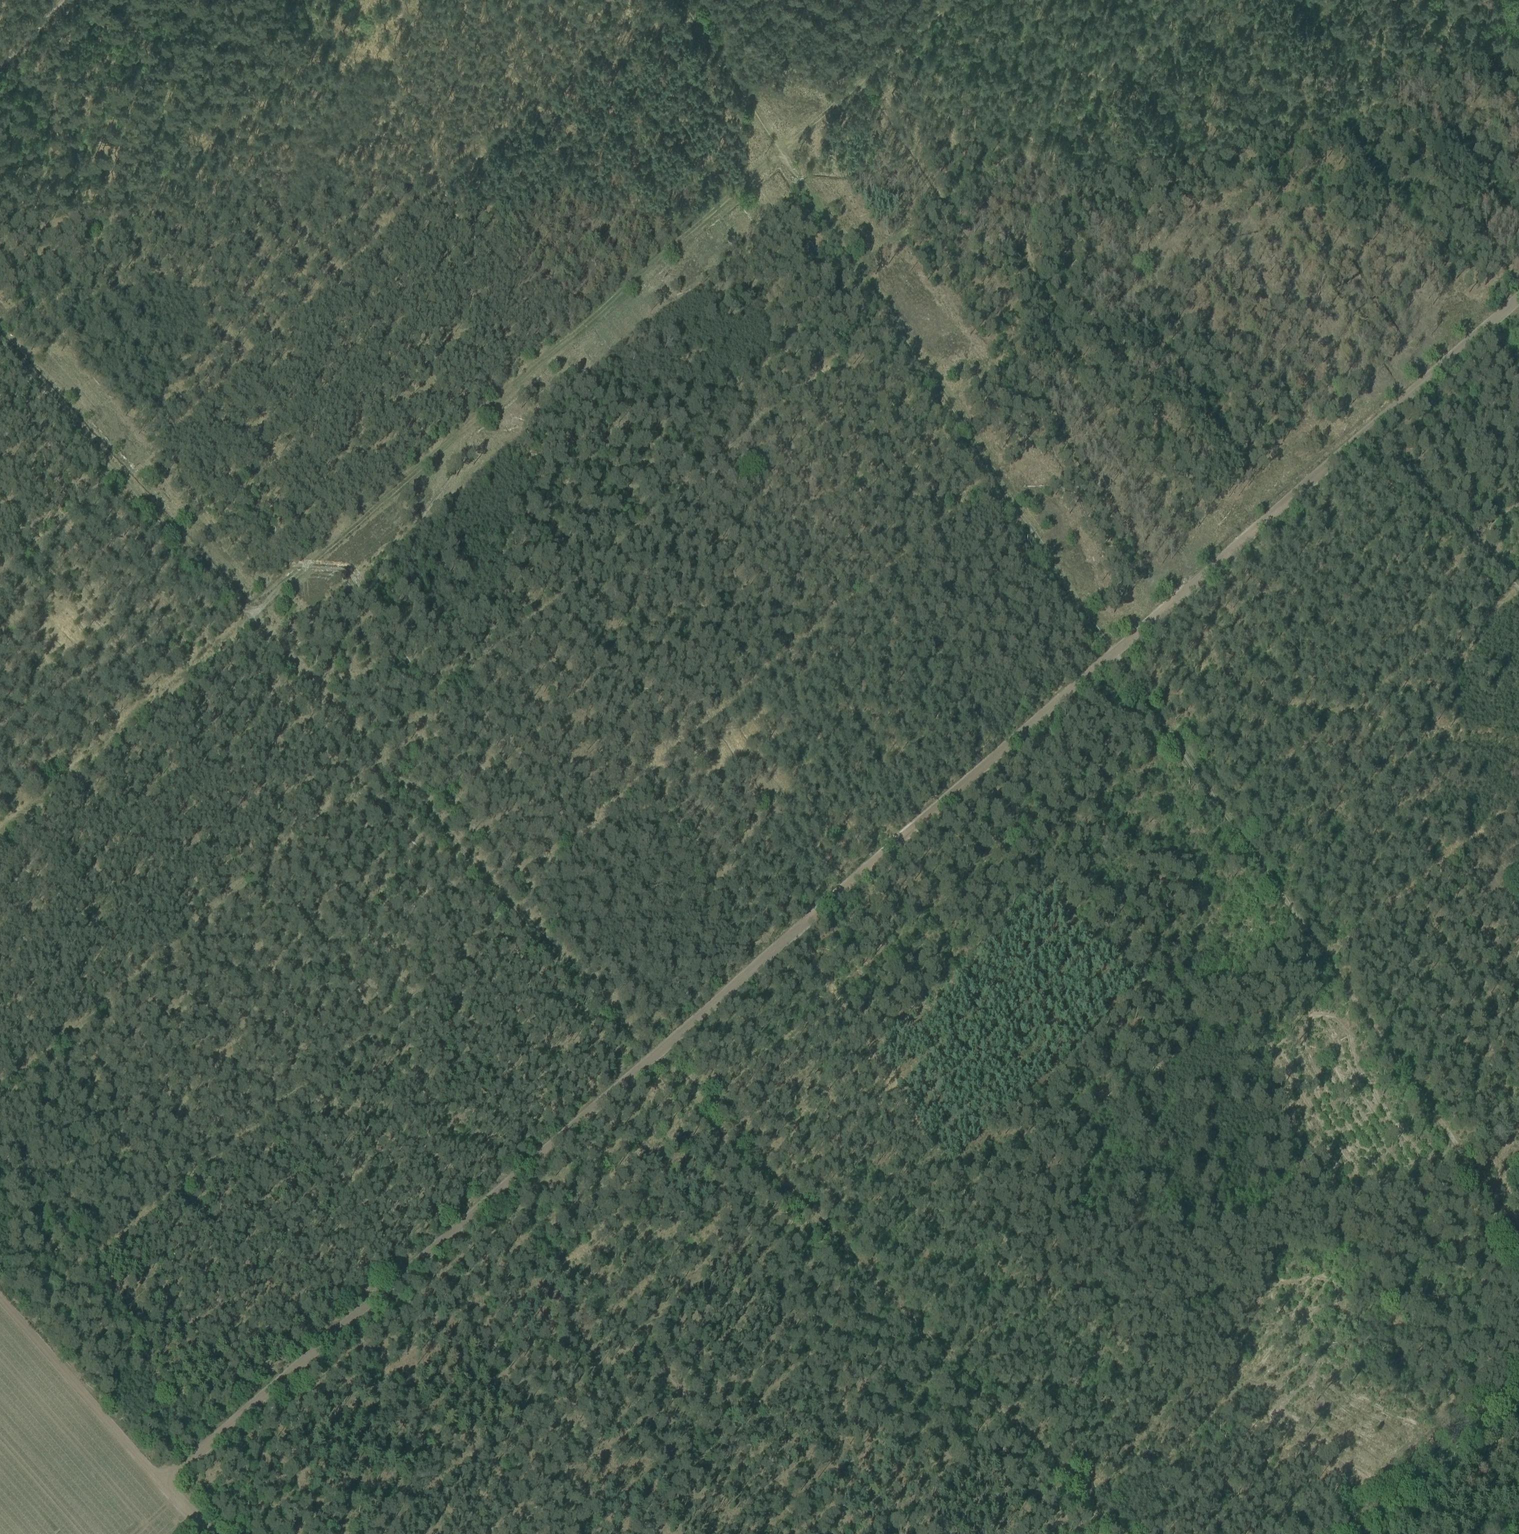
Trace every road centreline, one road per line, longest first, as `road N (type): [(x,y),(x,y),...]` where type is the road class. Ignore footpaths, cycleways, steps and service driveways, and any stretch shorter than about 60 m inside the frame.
road 1 (track): [(1518,299),(166,1482)]
road 2 (track): [(1518,1237),(1113,653)]
road 3 (track): [(682,0),(780,147),(956,0)]
road 4 (track): [(0,1292),(211,1533)]

